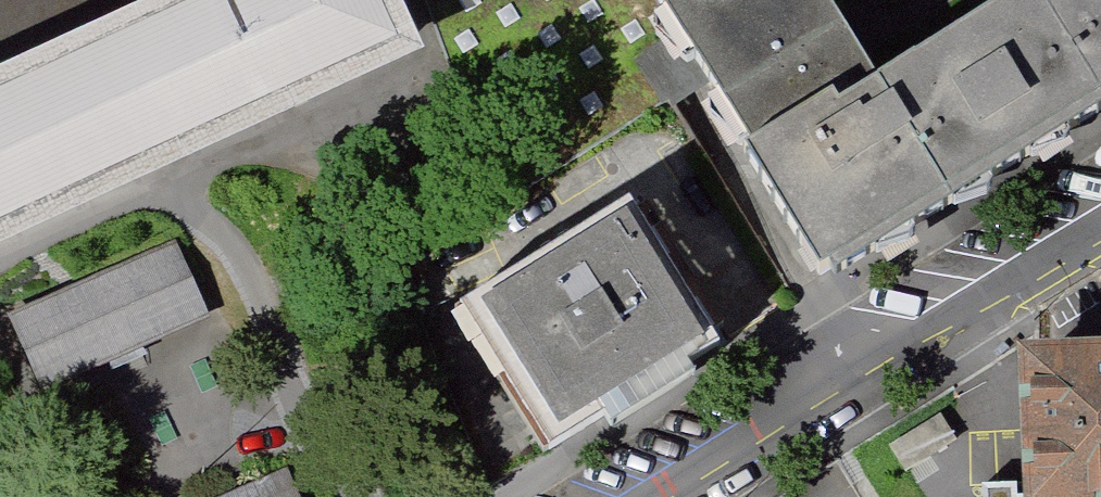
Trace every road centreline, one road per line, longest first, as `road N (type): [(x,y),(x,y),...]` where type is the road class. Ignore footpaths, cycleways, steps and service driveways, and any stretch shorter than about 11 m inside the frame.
road 1 (residential): [(1100,228),(665,496)]

